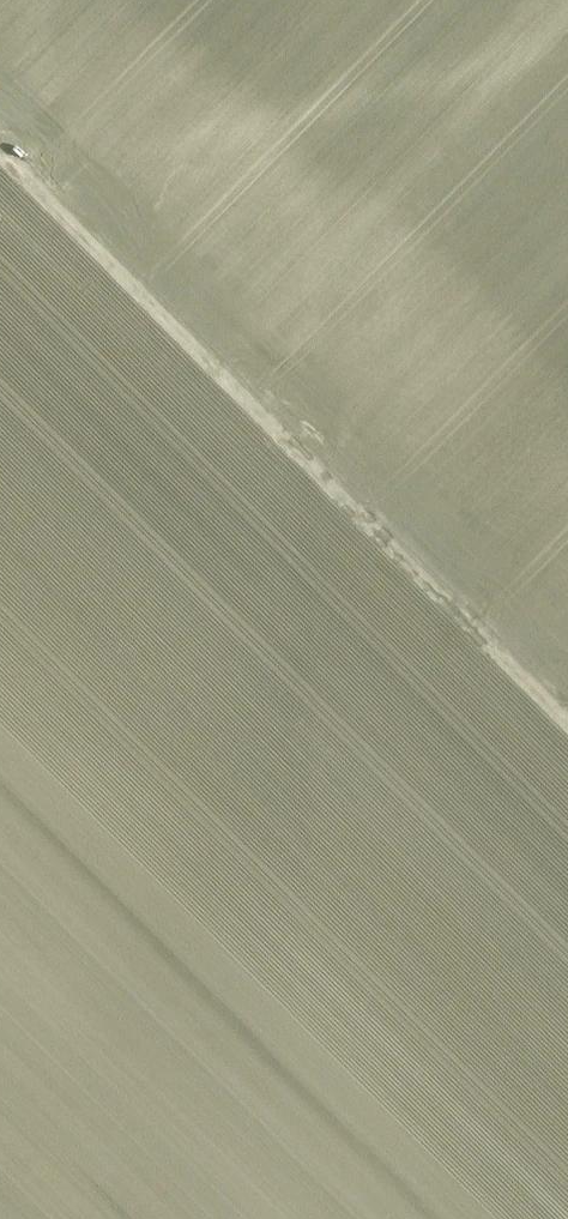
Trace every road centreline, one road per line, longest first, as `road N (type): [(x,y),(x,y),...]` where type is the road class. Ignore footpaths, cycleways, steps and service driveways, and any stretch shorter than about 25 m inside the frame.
road 1 (track): [(567,725),(0,157)]

